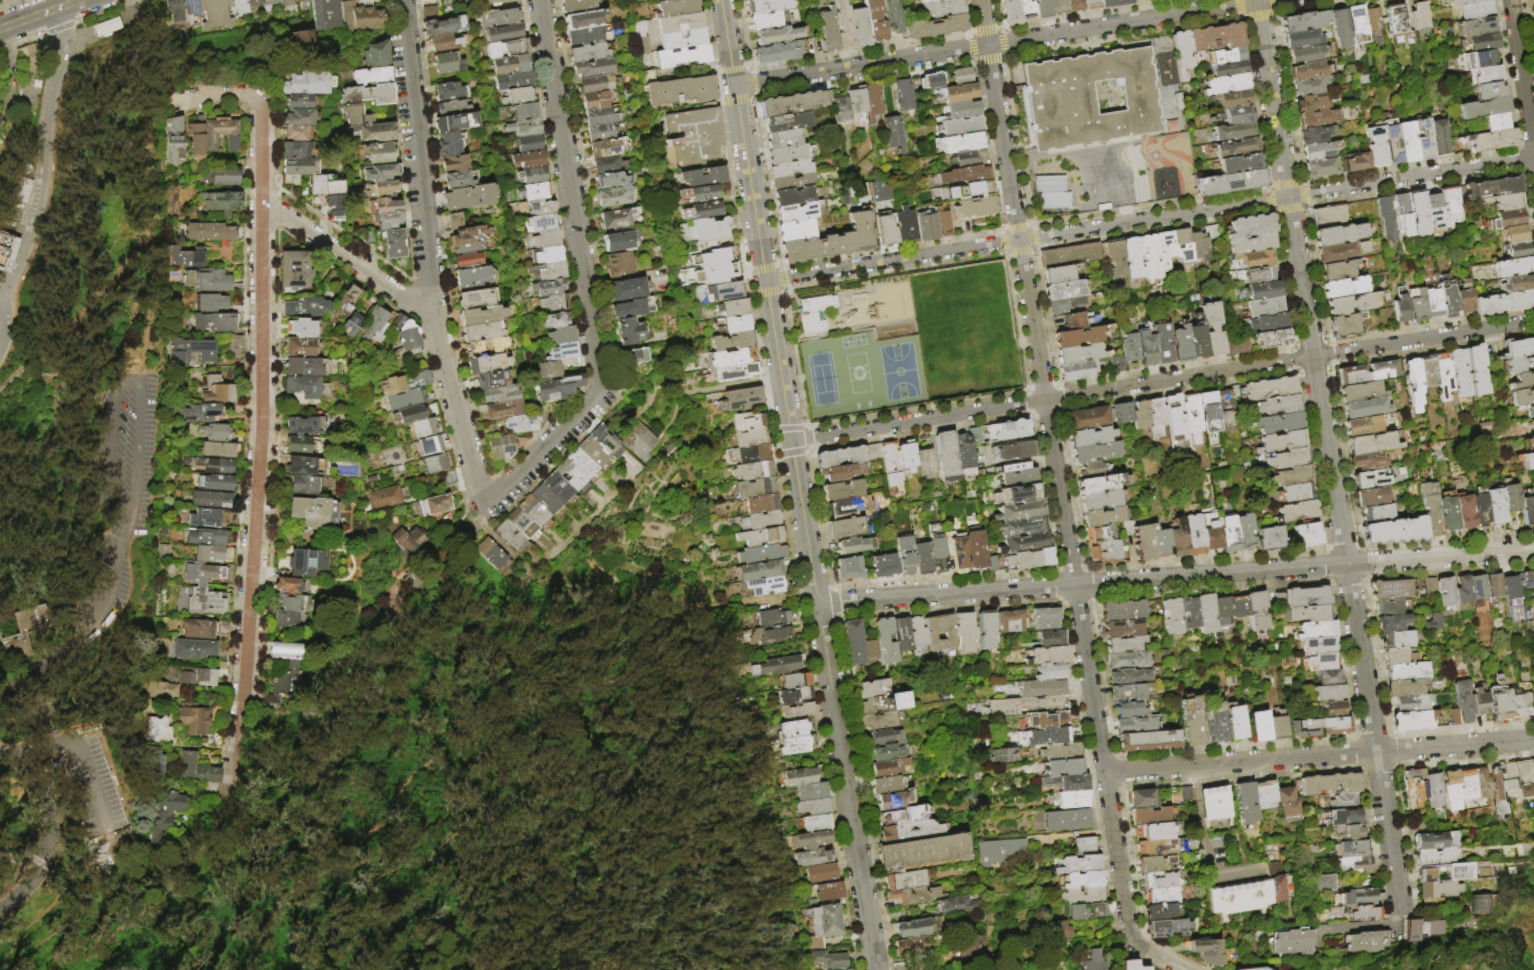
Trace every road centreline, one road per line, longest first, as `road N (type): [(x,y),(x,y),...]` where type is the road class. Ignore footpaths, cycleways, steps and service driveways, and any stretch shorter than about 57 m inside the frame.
road 1 (residential): [(987,45),(1129,934),(1186,969)]
road 2 (residential): [(1533,157),(765,280)]
road 3 (residential): [(1533,321),(791,440)]
road 4 (residential): [(260,92),(262,432),(238,794)]
road 5 (secondary): [(720,0),(816,602)]
road 6 (residential): [(1256,2),(1346,565)]
road 7 (residential): [(540,0),(600,385),(487,498)]
road 8 (secondary): [(1346,565),(816,602)]
road 9 (residential): [(402,0),(433,315),(487,498)]
road 10 (residential): [(53,9),(64,59),(50,103),(39,203),(4,295),(0,349)]
road 11 (residential): [(822,639),(875,969)]
road 12 (residential): [(1376,752),(1104,773)]
road 13 (residential): [(987,45),(1256,2)]
road 14 (residential): [(987,45),(734,86)]
road 15 (residential): [(261,199),(433,315)]
road 16 (residential): [(0,912),(38,870),(48,834),(32,778),(0,754)]
road 17 (residential): [(1346,565),(1376,752)]
road 18 (secondary): [(1533,550),(1346,565)]
road 19 (residential): [(1376,752),(1401,917)]
road 20 (residential): [(1510,0),(1533,157)]
road 21 (residential): [(1533,739),(1376,752)]

